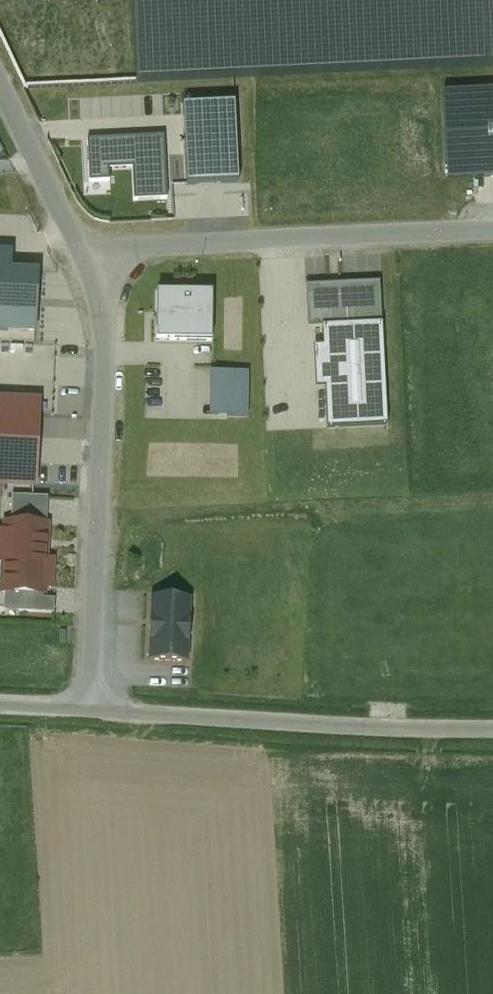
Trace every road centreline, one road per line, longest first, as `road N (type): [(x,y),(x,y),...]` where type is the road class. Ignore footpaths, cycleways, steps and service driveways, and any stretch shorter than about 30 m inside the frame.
road 1 (unclassified): [(88,257),(105,291),(100,711)]
road 2 (unclassified): [(492,233),(88,257)]
road 3 (unclassified): [(100,711),(492,730)]
road 4 (unclassified): [(0,85),(88,257)]

